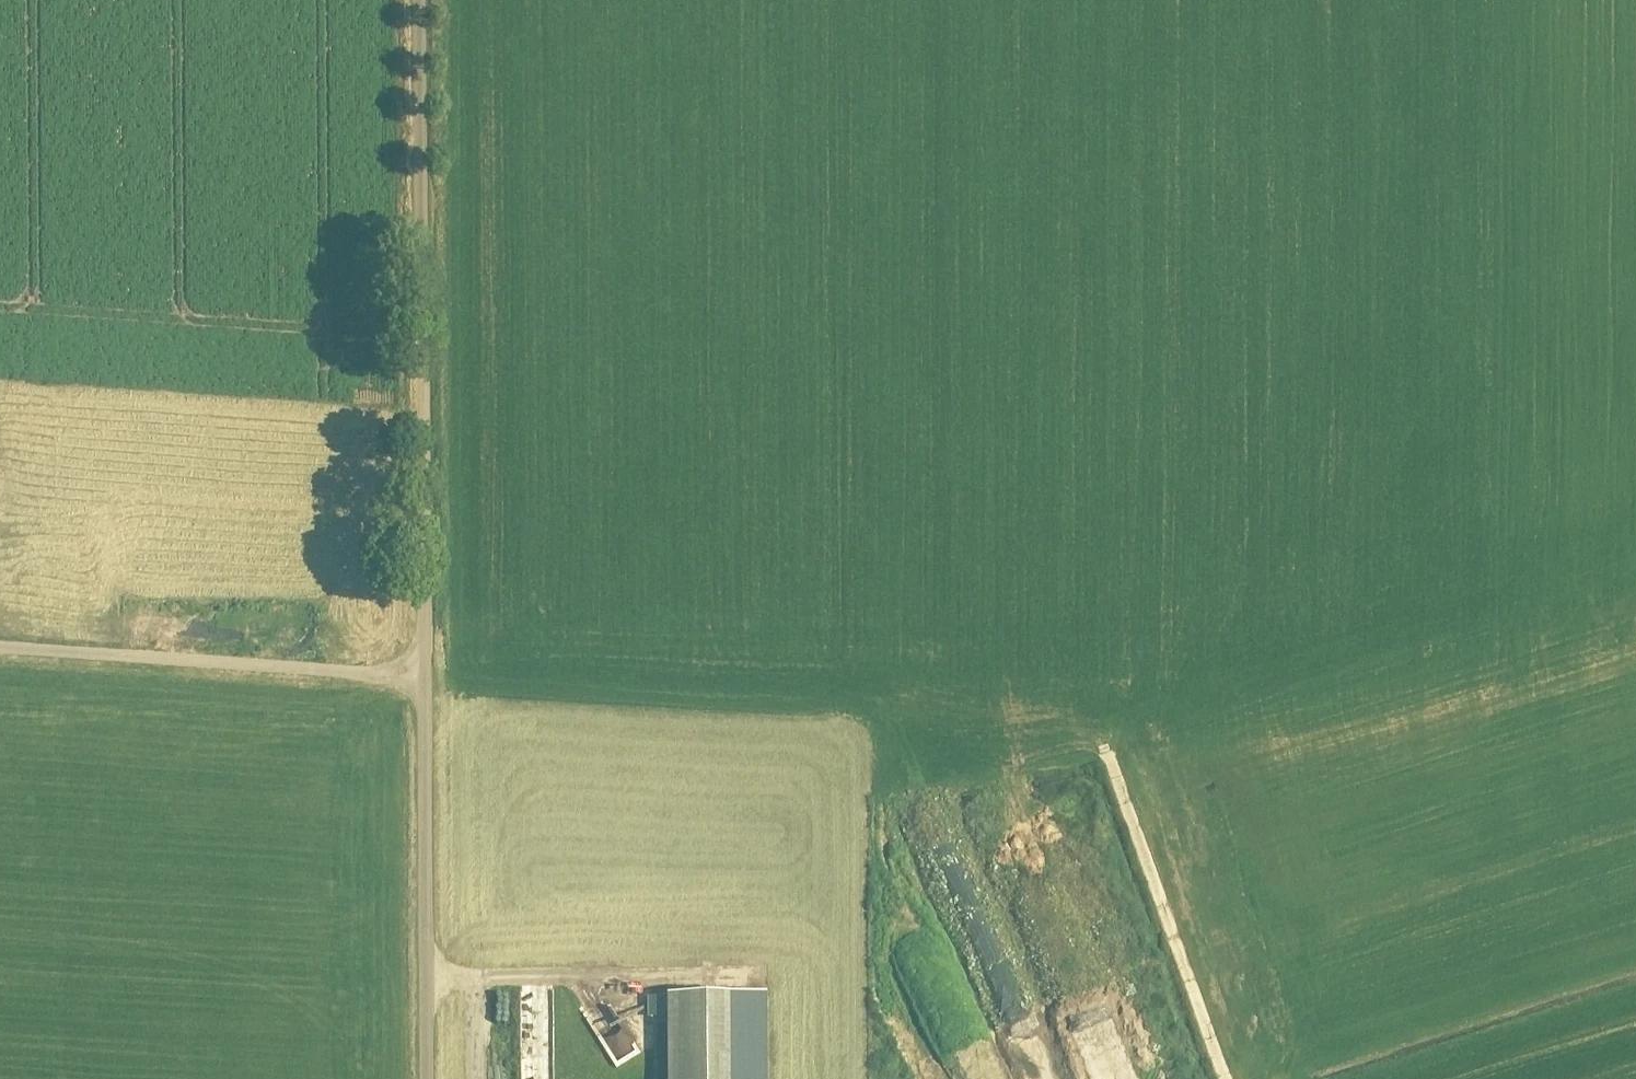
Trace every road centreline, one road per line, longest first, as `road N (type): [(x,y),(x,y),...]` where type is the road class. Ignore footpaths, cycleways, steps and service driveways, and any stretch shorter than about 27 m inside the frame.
road 1 (unclassified): [(425,1078),(418,0)]

